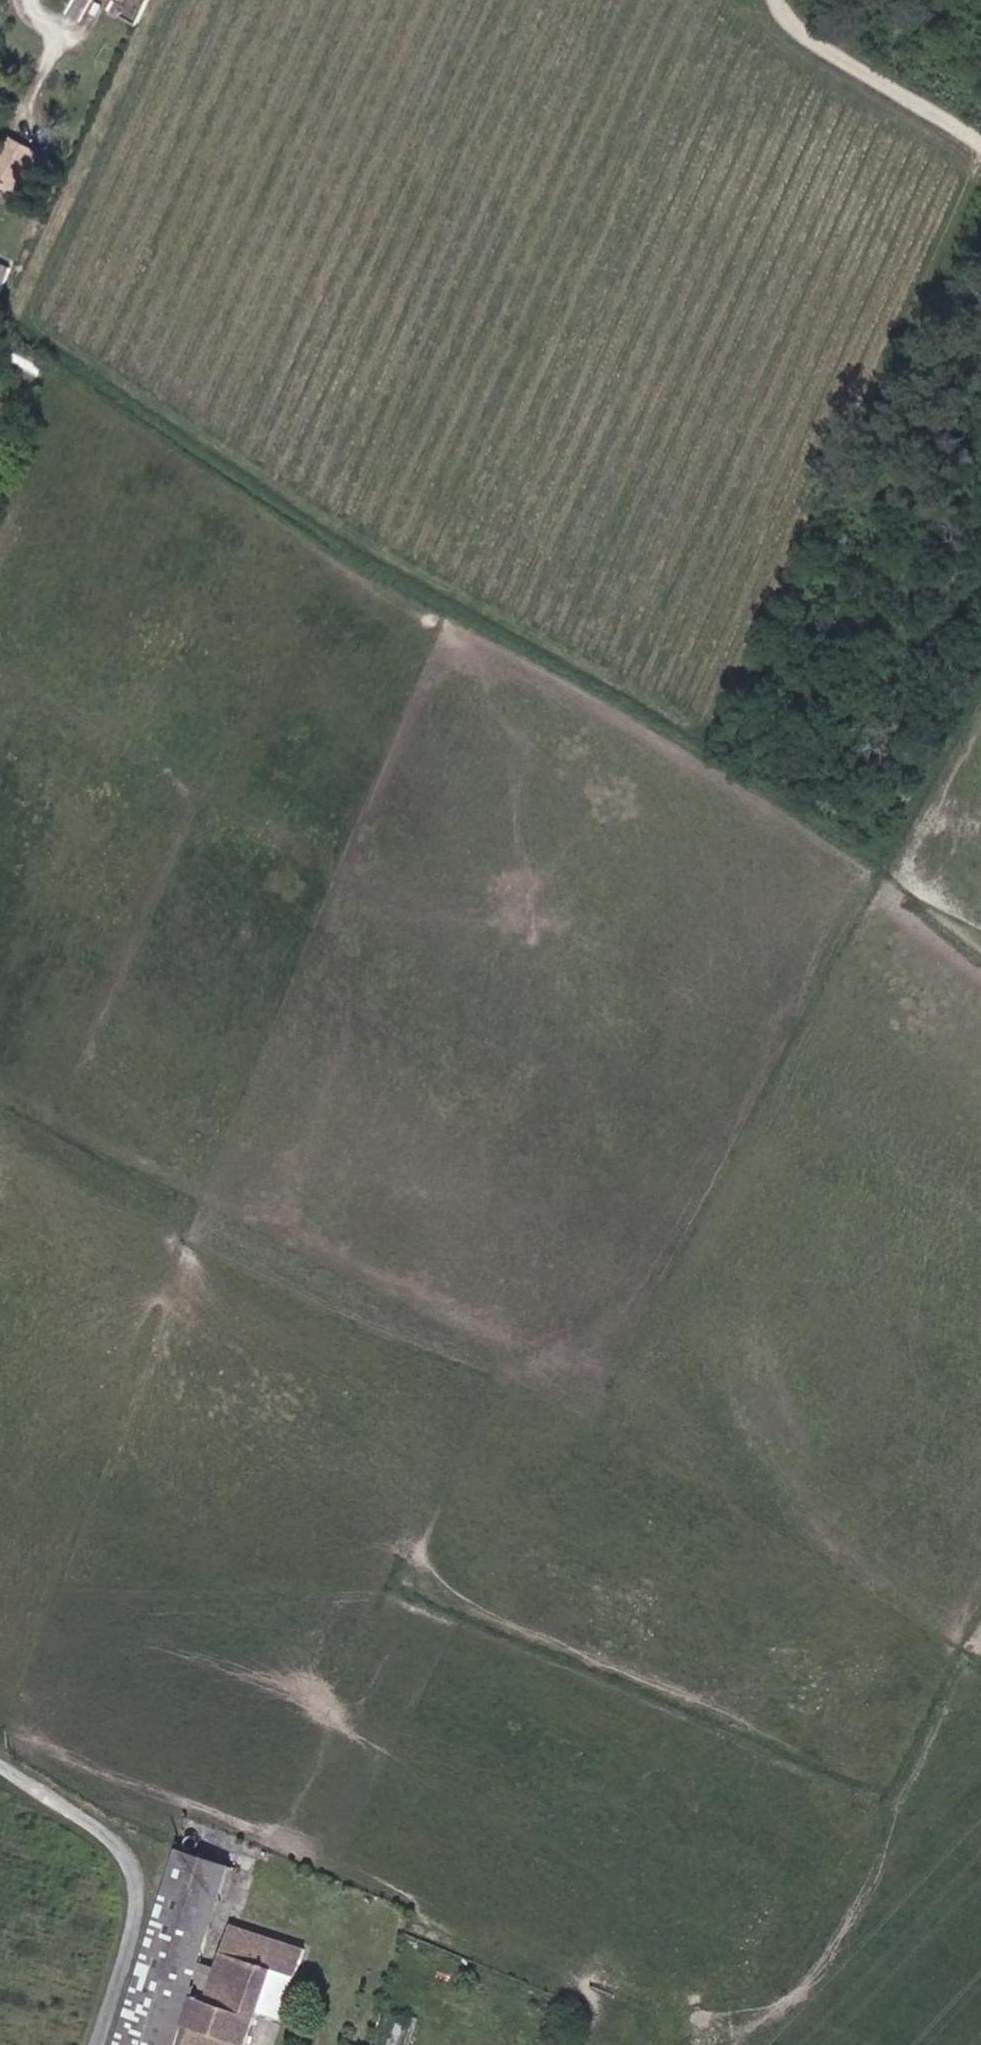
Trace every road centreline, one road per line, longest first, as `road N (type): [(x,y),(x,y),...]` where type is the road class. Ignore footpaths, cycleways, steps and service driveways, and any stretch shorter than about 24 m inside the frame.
road 1 (unclassified): [(101,2044),(134,1911),(104,1823),(0,1758)]
road 2 (track): [(980,137),(821,44),(782,0)]

